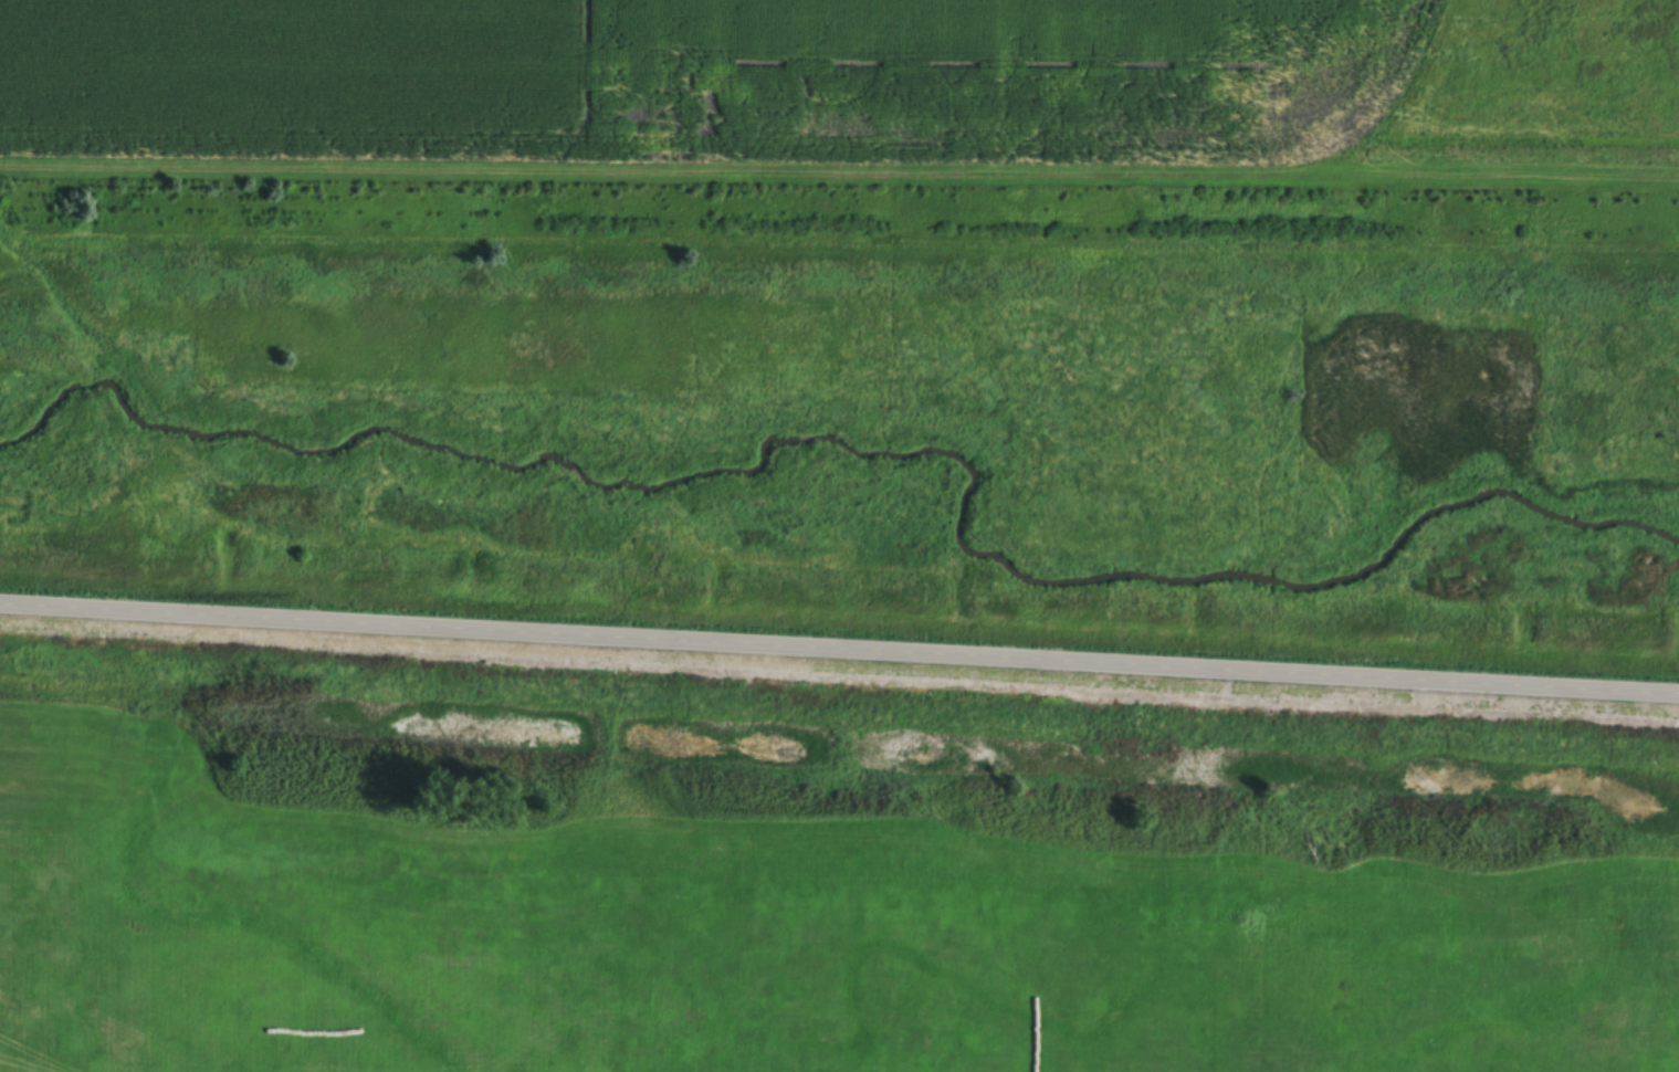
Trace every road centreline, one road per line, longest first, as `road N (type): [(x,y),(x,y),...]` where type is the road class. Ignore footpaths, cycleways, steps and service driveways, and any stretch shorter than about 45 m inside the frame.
road 1 (residential): [(1678,694),(0,604)]

